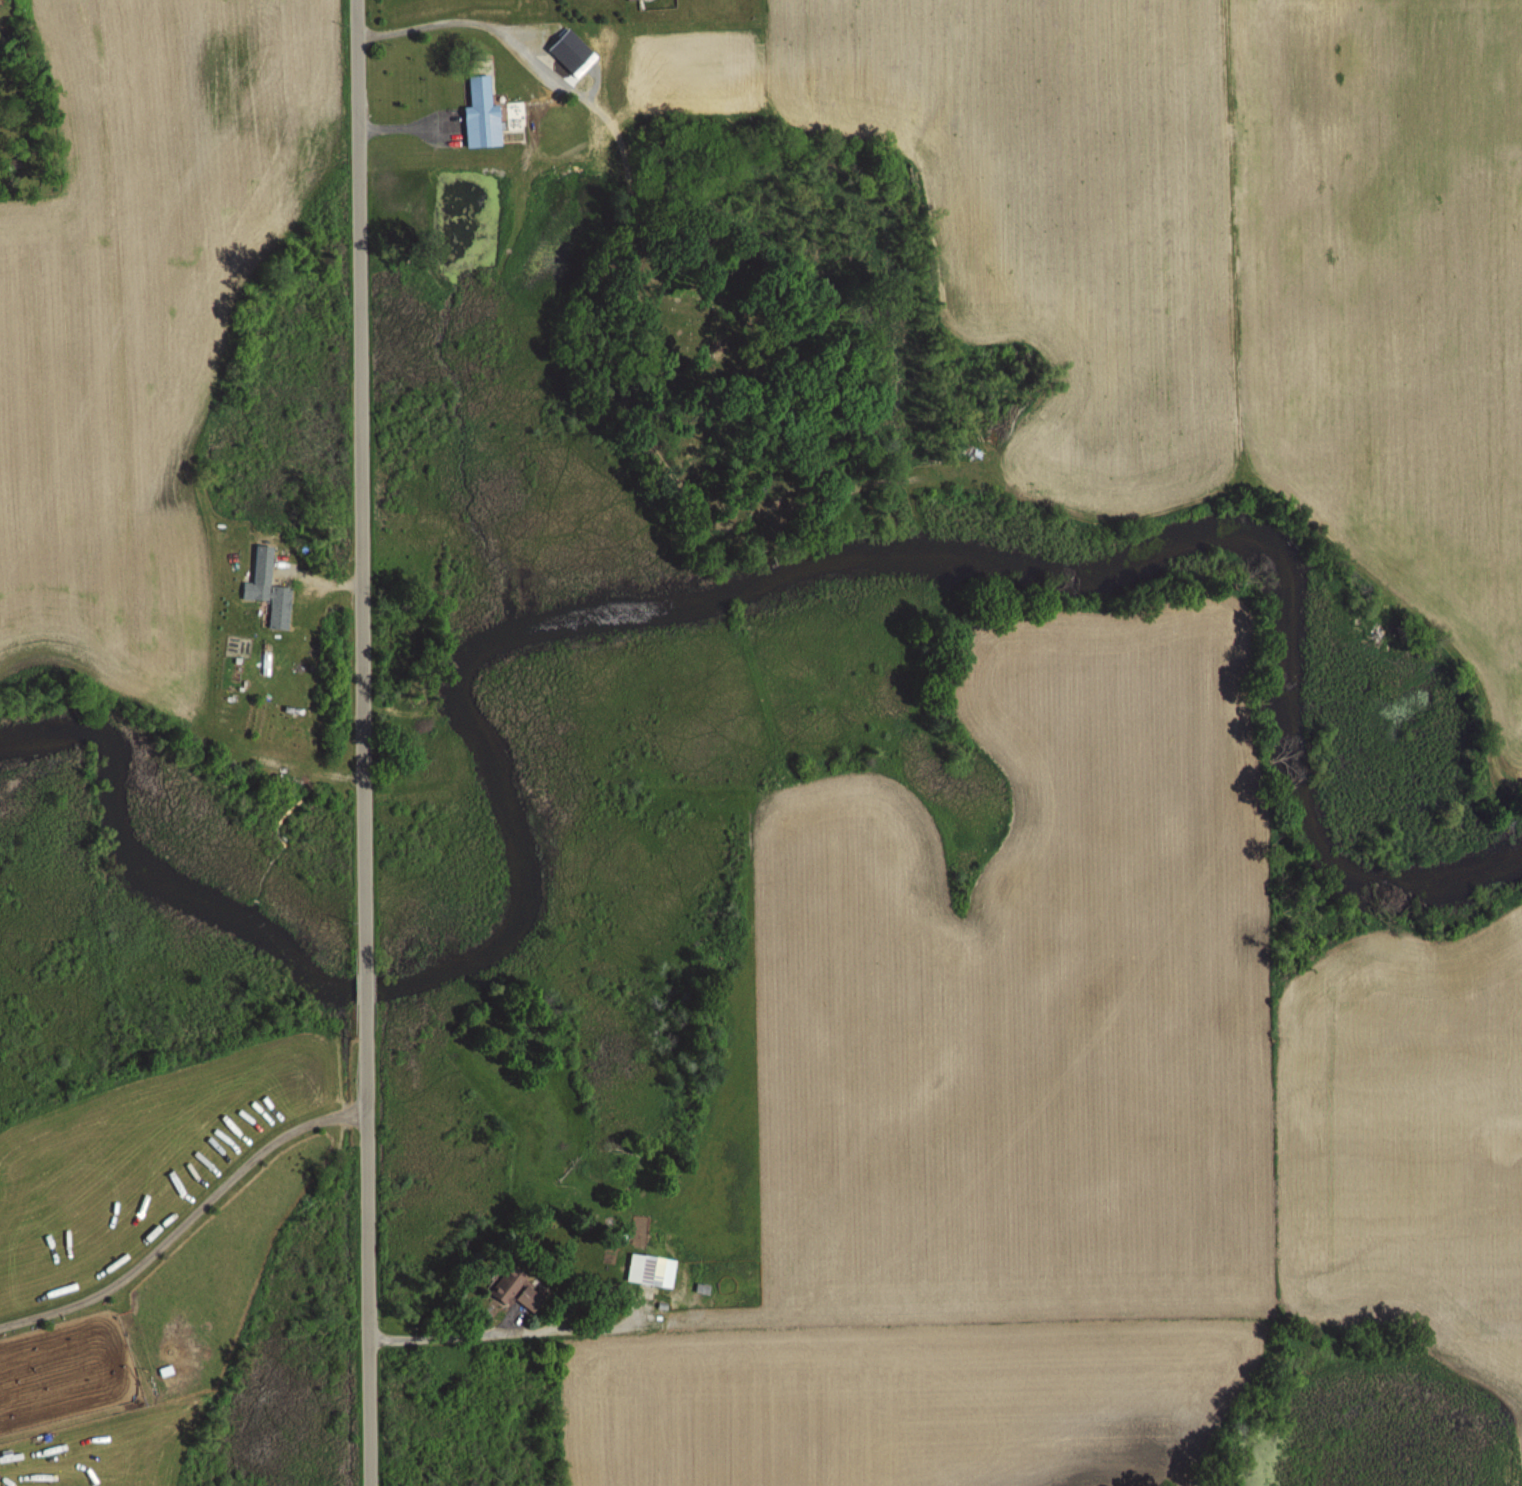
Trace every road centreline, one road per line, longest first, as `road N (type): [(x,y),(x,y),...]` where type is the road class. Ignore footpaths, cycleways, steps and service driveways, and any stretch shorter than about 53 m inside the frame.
road 1 (residential): [(366,937),(356,0)]
road 2 (residential): [(370,1485),(367,1049)]

